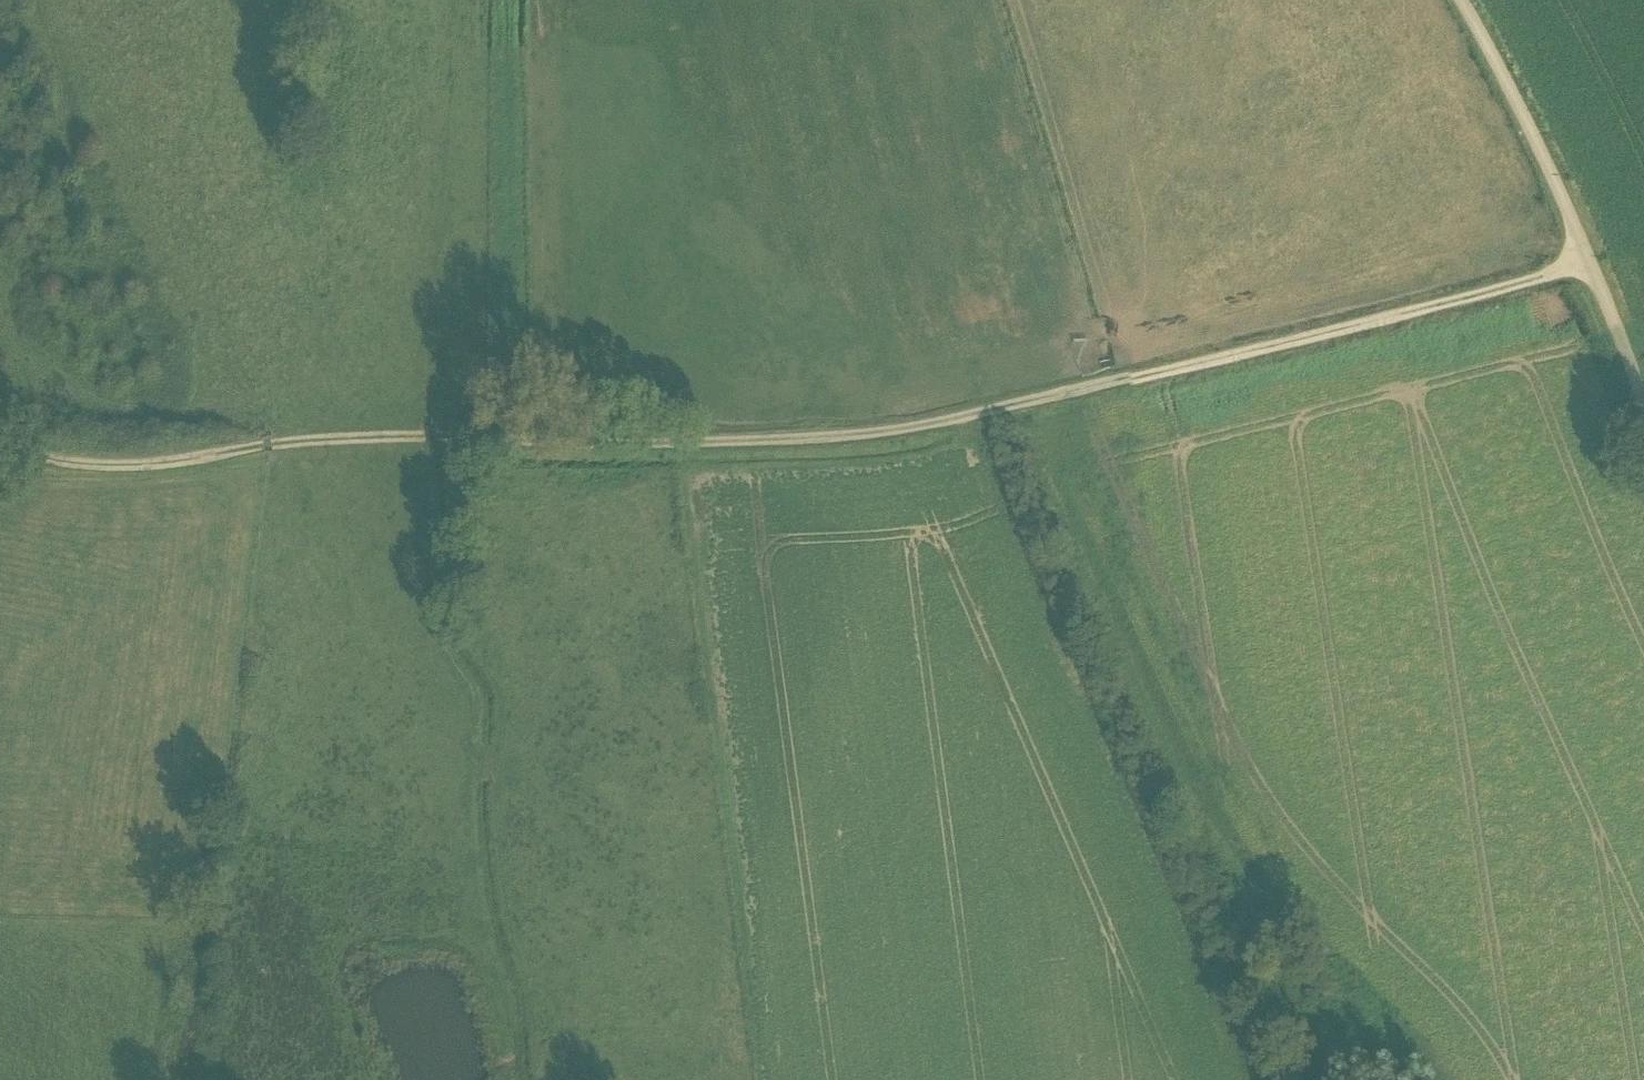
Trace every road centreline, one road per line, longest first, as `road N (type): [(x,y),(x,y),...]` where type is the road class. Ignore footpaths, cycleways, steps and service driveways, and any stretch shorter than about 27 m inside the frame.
road 1 (track): [(1589,261),(862,436),(416,439)]
road 2 (unclassified): [(1643,407),(1531,126),(1462,0)]
road 3 (track): [(416,439),(266,445),(127,468),(0,449)]

